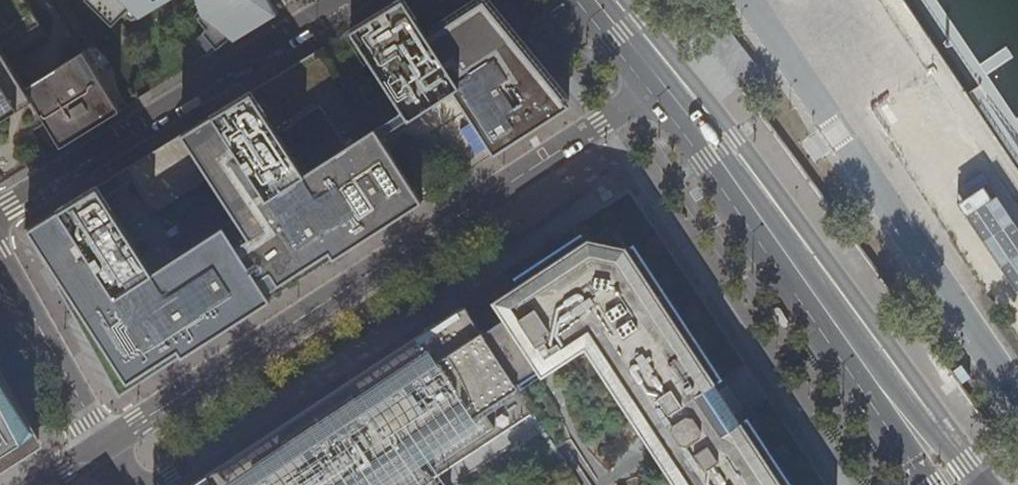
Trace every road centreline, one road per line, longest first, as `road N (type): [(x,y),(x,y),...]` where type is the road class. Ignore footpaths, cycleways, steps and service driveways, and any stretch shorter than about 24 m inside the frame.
road 1 (residential): [(102,447),(661,84)]
road 2 (primary): [(956,484),(661,84)]
road 3 (residential): [(341,0),(0,212)]
road 4 (residential): [(0,261),(102,447)]

